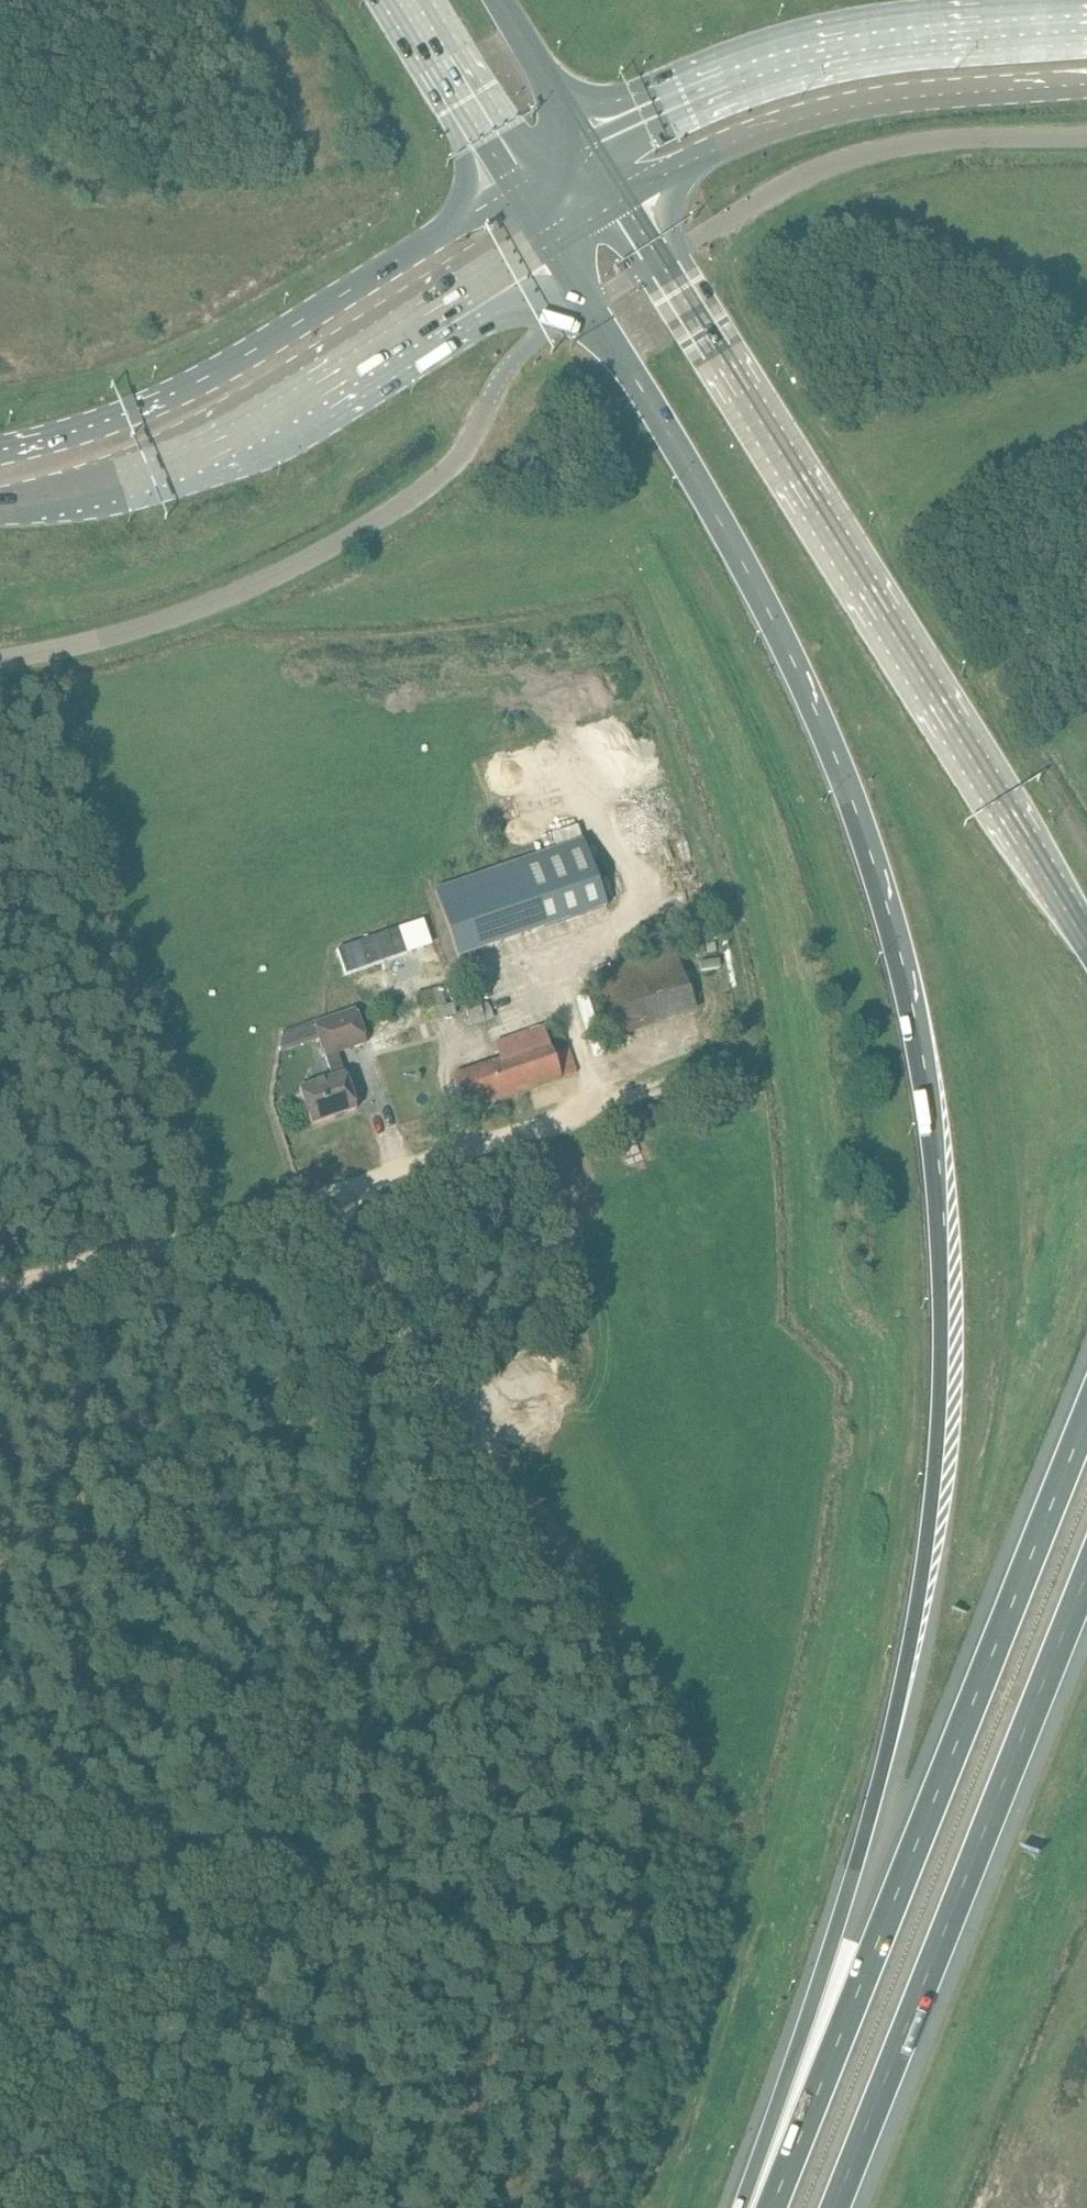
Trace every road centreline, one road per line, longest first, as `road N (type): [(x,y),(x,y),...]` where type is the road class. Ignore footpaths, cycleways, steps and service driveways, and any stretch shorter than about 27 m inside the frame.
road 1 (motorway): [(590,305),(769,612),(850,804),(899,964),(926,1106),(938,1230),(934,1473),(911,1647),(866,1835),(755,2207)]
road 2 (motorway): [(1086,1416),(772,2207)]
road 3 (motorway): [(1086,942),(661,261)]
road 4 (track): [(326,1195),(745,1845)]
road 5 (unclassified): [(590,305),(521,350),(462,457),(351,538),(221,601),(122,634),(0,660)]
road 6 (track): [(69,1274),(730,1069)]
road 7 (motorway): [(835,2207),(1086,1572)]
road 8 (trunk): [(0,509),(122,485),(203,455),(553,243)]
road 9 (trunk): [(514,188),(206,378),(102,422),(0,451)]
road 10 (primary): [(1086,22),(816,51),(684,96),(586,142)]
road 11 (primary): [(623,200),(718,149),(823,113),(907,98),(1086,86)]
road 12 (unclassified): [(1086,136),(945,138),(884,152),(810,174),(661,261)]
road 13 (trunk): [(399,0),(514,188)]
road 14 (trunk): [(586,142),(498,0)]

